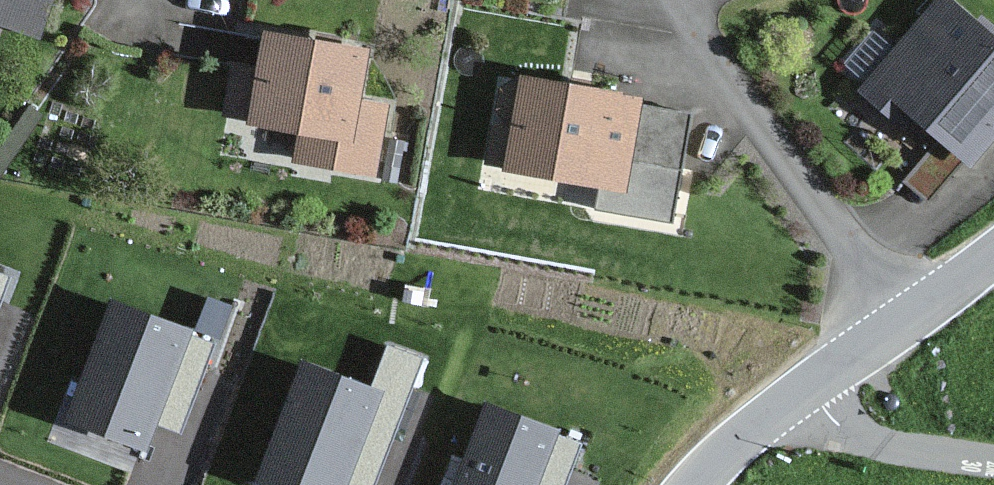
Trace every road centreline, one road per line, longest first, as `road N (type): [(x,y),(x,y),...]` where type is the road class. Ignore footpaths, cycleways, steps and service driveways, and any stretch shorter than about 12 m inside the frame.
road 1 (residential): [(887,333),(848,259),(657,0)]
road 2 (unclassified): [(809,391),(850,432),(993,465)]
road 3 (tertiary): [(691,484),(728,447),(809,391)]
road 4 (tertiary): [(887,333),(993,249)]

